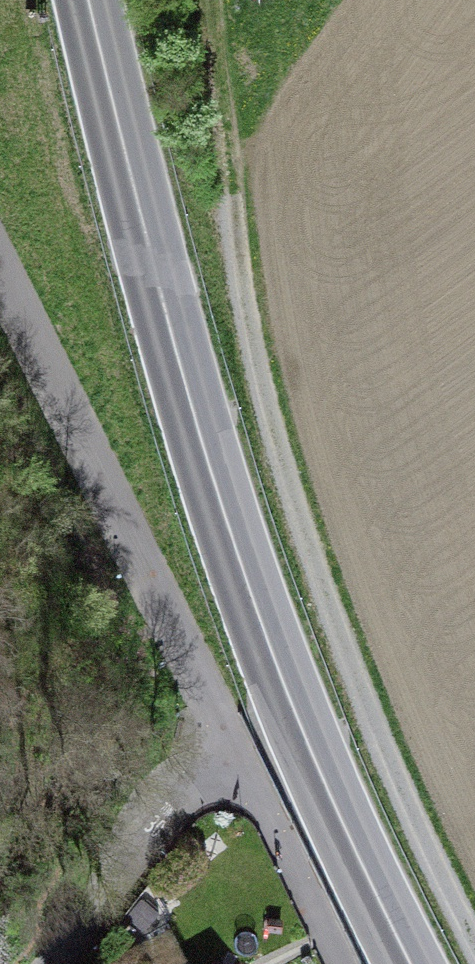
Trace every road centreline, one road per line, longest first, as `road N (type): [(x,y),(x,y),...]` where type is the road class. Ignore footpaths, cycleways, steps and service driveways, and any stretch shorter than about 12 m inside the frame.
road 1 (secondary): [(410,963),(319,773),(248,592),(158,292),(88,0)]
road 2 (track): [(474,936),(384,746),(311,562),(233,287),(197,0)]
road 3 (track): [(229,731),(0,263)]
road 4 (residential): [(56,963),(229,731)]
road 5 (residential): [(342,963),(229,731)]

